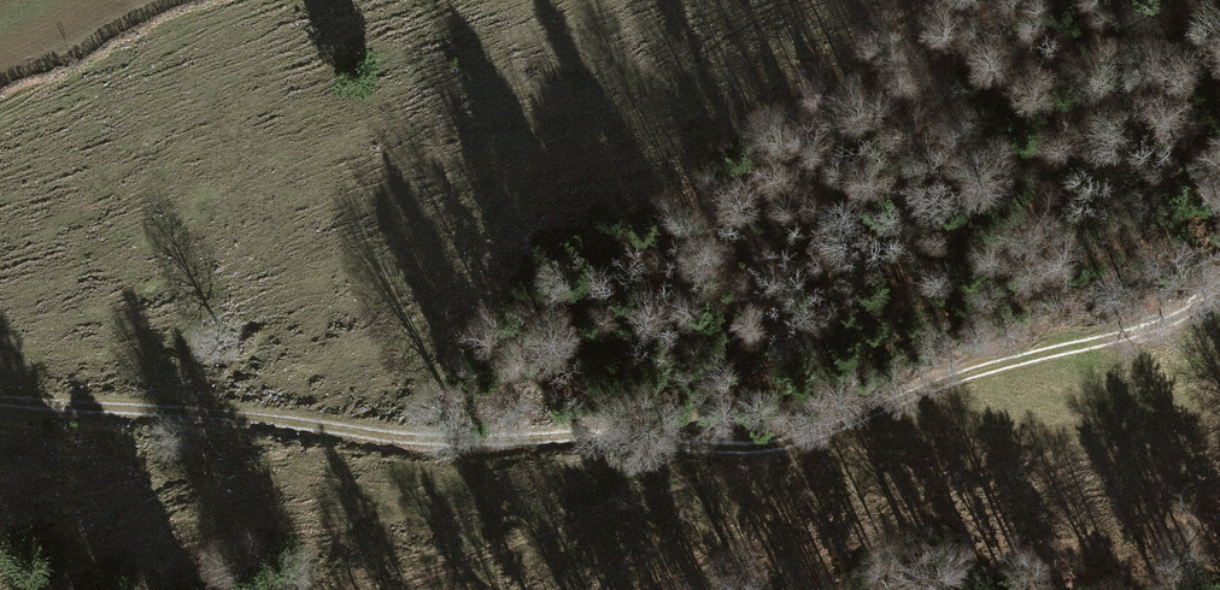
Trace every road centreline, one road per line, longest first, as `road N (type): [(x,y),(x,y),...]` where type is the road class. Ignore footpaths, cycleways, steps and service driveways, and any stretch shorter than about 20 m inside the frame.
road 1 (track): [(0,400),(263,418),(379,436),(771,449)]
road 2 (track): [(771,449),(1003,361),(1130,340),(1219,297)]
road 3 (track): [(352,589),(407,579),(771,449)]

